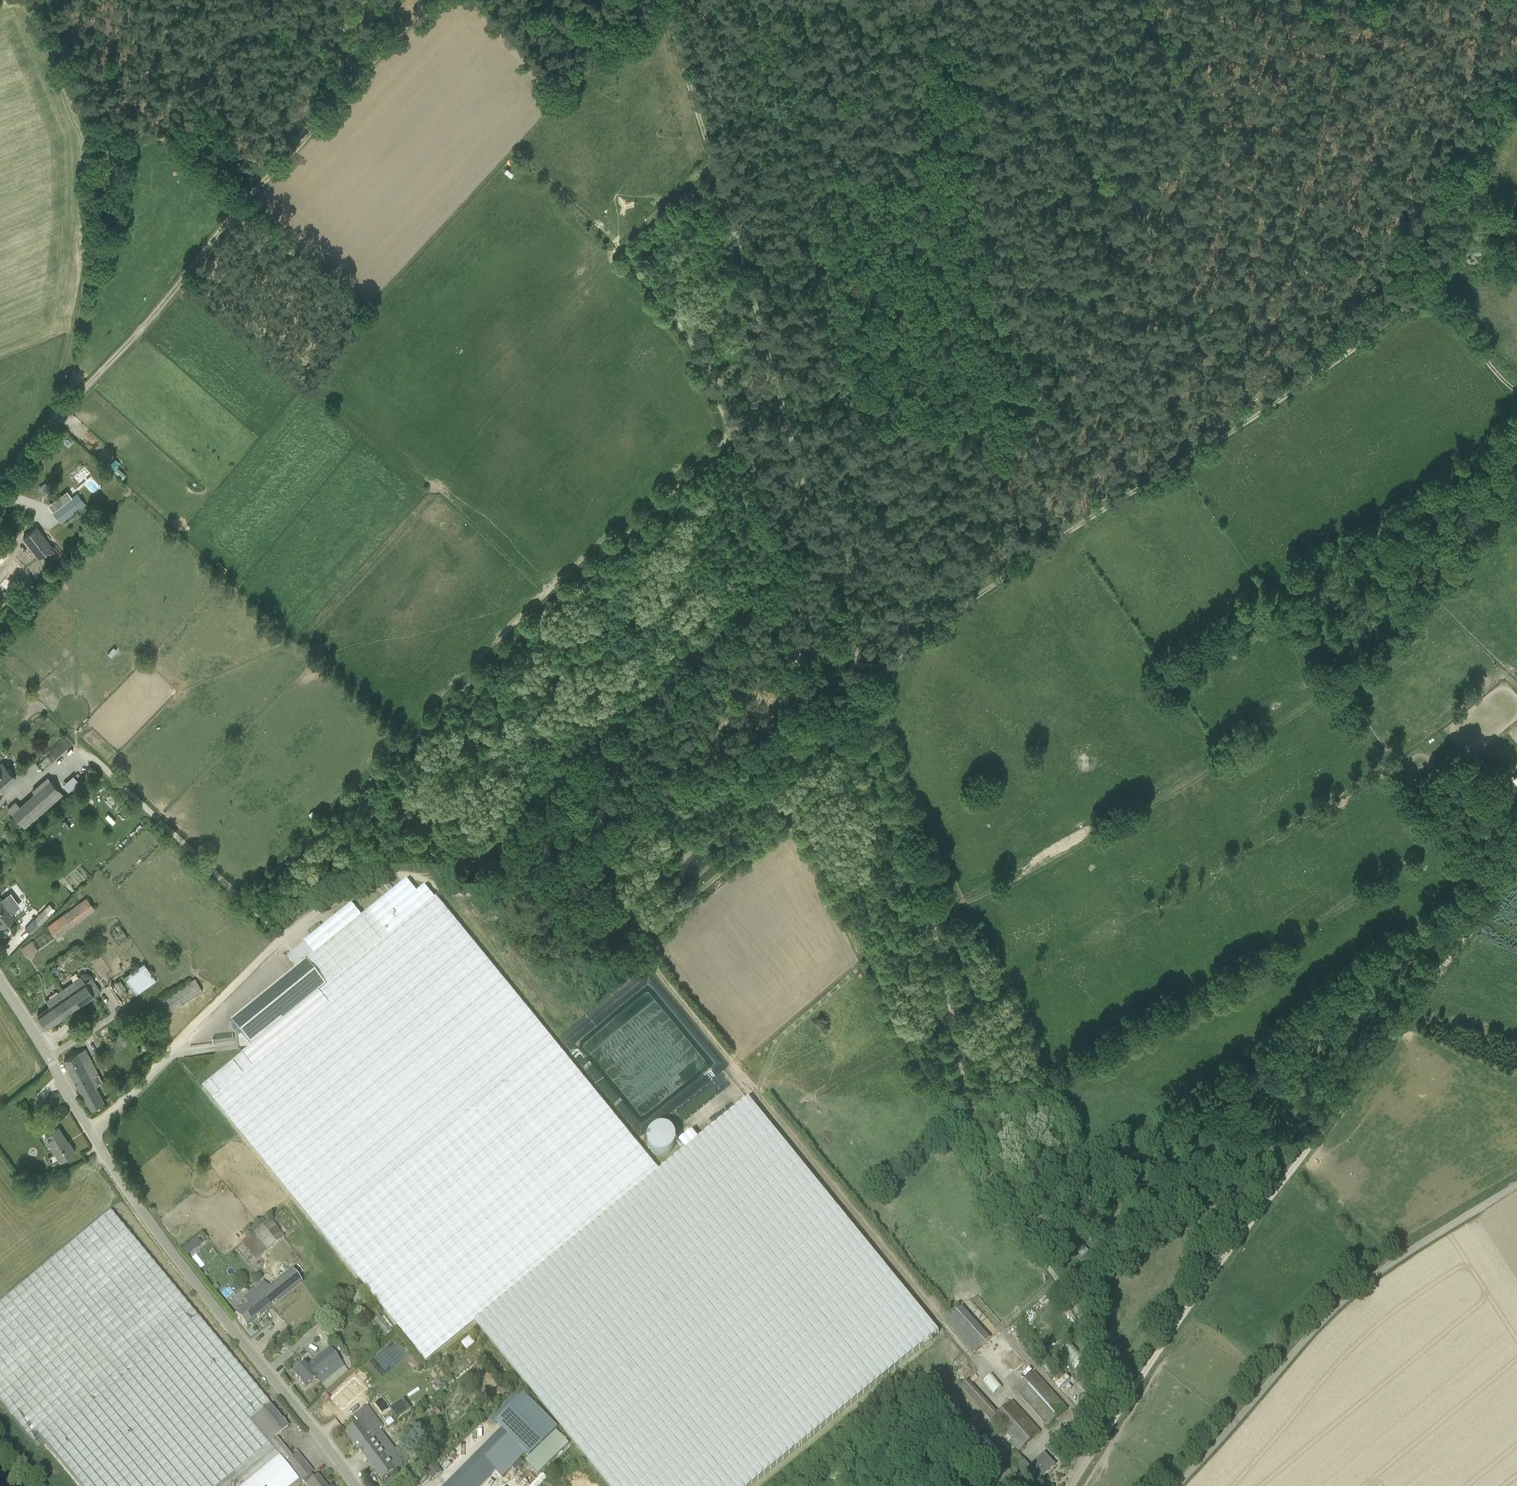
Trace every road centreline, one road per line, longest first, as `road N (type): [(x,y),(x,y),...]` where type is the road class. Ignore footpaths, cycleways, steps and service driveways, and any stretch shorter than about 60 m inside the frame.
road 1 (track): [(865,688),(923,862),(977,1148),(1088,1336),(1091,1388),(1078,1438)]
road 2 (track): [(1516,869),(1196,1296),(1100,1445)]
road 3 (track): [(865,688),(982,592),(1247,422),(1426,292)]
road 4 (track): [(249,904),(740,449)]
road 5 (track): [(54,417),(139,333),(246,200),(430,0)]
road 6 (track): [(290,939),(348,888),(379,874),(420,872),(450,887),(573,860),(693,778)]
road 7 (track): [(656,971),(943,1325)]
road 8 (unclassified): [(355,1485),(186,1272),(91,1135)]
road 9 (track): [(54,417),(86,278),(90,139),(109,0)]
road 10 (track): [(719,168),(820,541)]
road 11 (track): [(740,449),(682,317),(634,250),(719,168)]
road 12 (track): [(638,705),(489,860),(420,872)]
road 13 (track): [(1499,894),(1437,830),(1336,688)]
road 14 (track): [(820,541),(638,705)]
road 15 (track): [(1516,90),(1474,120),(1449,166),(1426,292)]
road 16 (track): [(249,904),(88,751)]
road 17 (track): [(693,778),(753,738),(865,688)]
road 18 (track): [(557,1038),(480,941),(450,887)]
road 19 (unclassified): [(91,1135),(0,981)]
road 20 (track): [(671,0),(719,168)]
road 21 (track): [(820,541),(865,688)]
road 22 (track): [(185,1041),(290,939)]
road 23 (track): [(1426,292),(1448,306),(1516,391)]
road 24 (unclassified): [(91,1135),(185,1041)]
road 25 (track): [(789,571),(740,449)]

